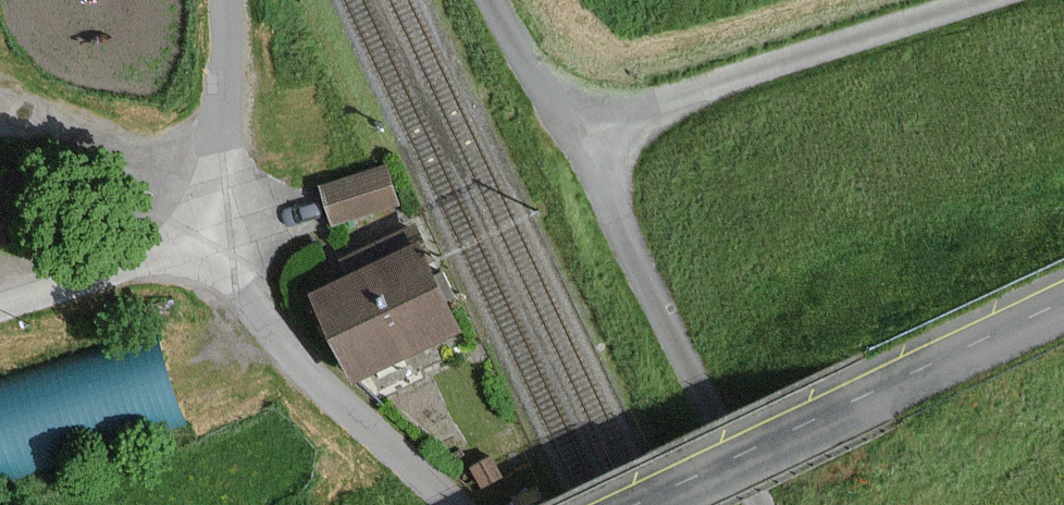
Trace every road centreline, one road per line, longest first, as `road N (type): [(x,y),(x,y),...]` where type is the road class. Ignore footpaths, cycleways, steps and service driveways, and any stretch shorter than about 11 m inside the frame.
road 1 (unclassified): [(644,504),(1063,305)]
road 2 (unclassified): [(992,0),(572,137)]
road 3 (unclassified): [(760,504),(572,137)]
road 4 (unclassified): [(468,504),(332,397),(207,246)]
road 5 (residential): [(0,118),(60,121),(176,165),(229,163)]
road 6 (residential): [(207,246),(0,311)]
road 7 (unclassified): [(229,163),(222,0)]
road 8 (unclassified): [(572,137),(493,0)]

